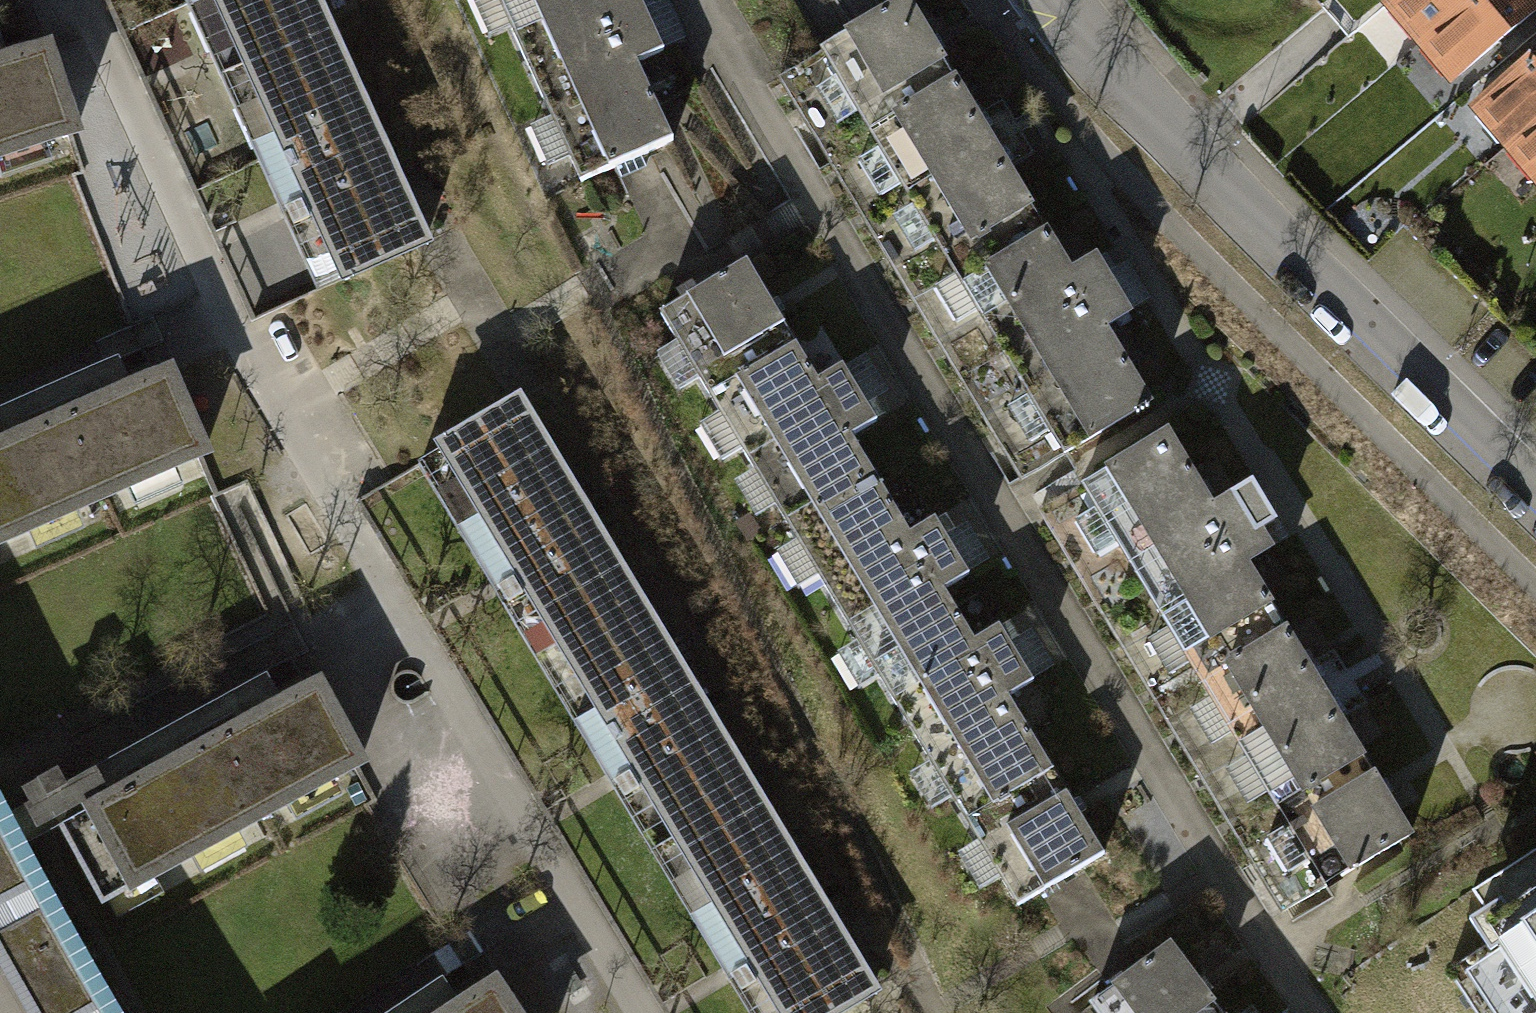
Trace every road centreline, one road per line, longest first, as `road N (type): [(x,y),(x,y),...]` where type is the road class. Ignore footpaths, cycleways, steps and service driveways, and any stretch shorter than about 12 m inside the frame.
road 1 (residential): [(812,201),(1212,873),(1316,1012)]
road 2 (residential): [(1057,0),(1161,121),(1535,495)]

